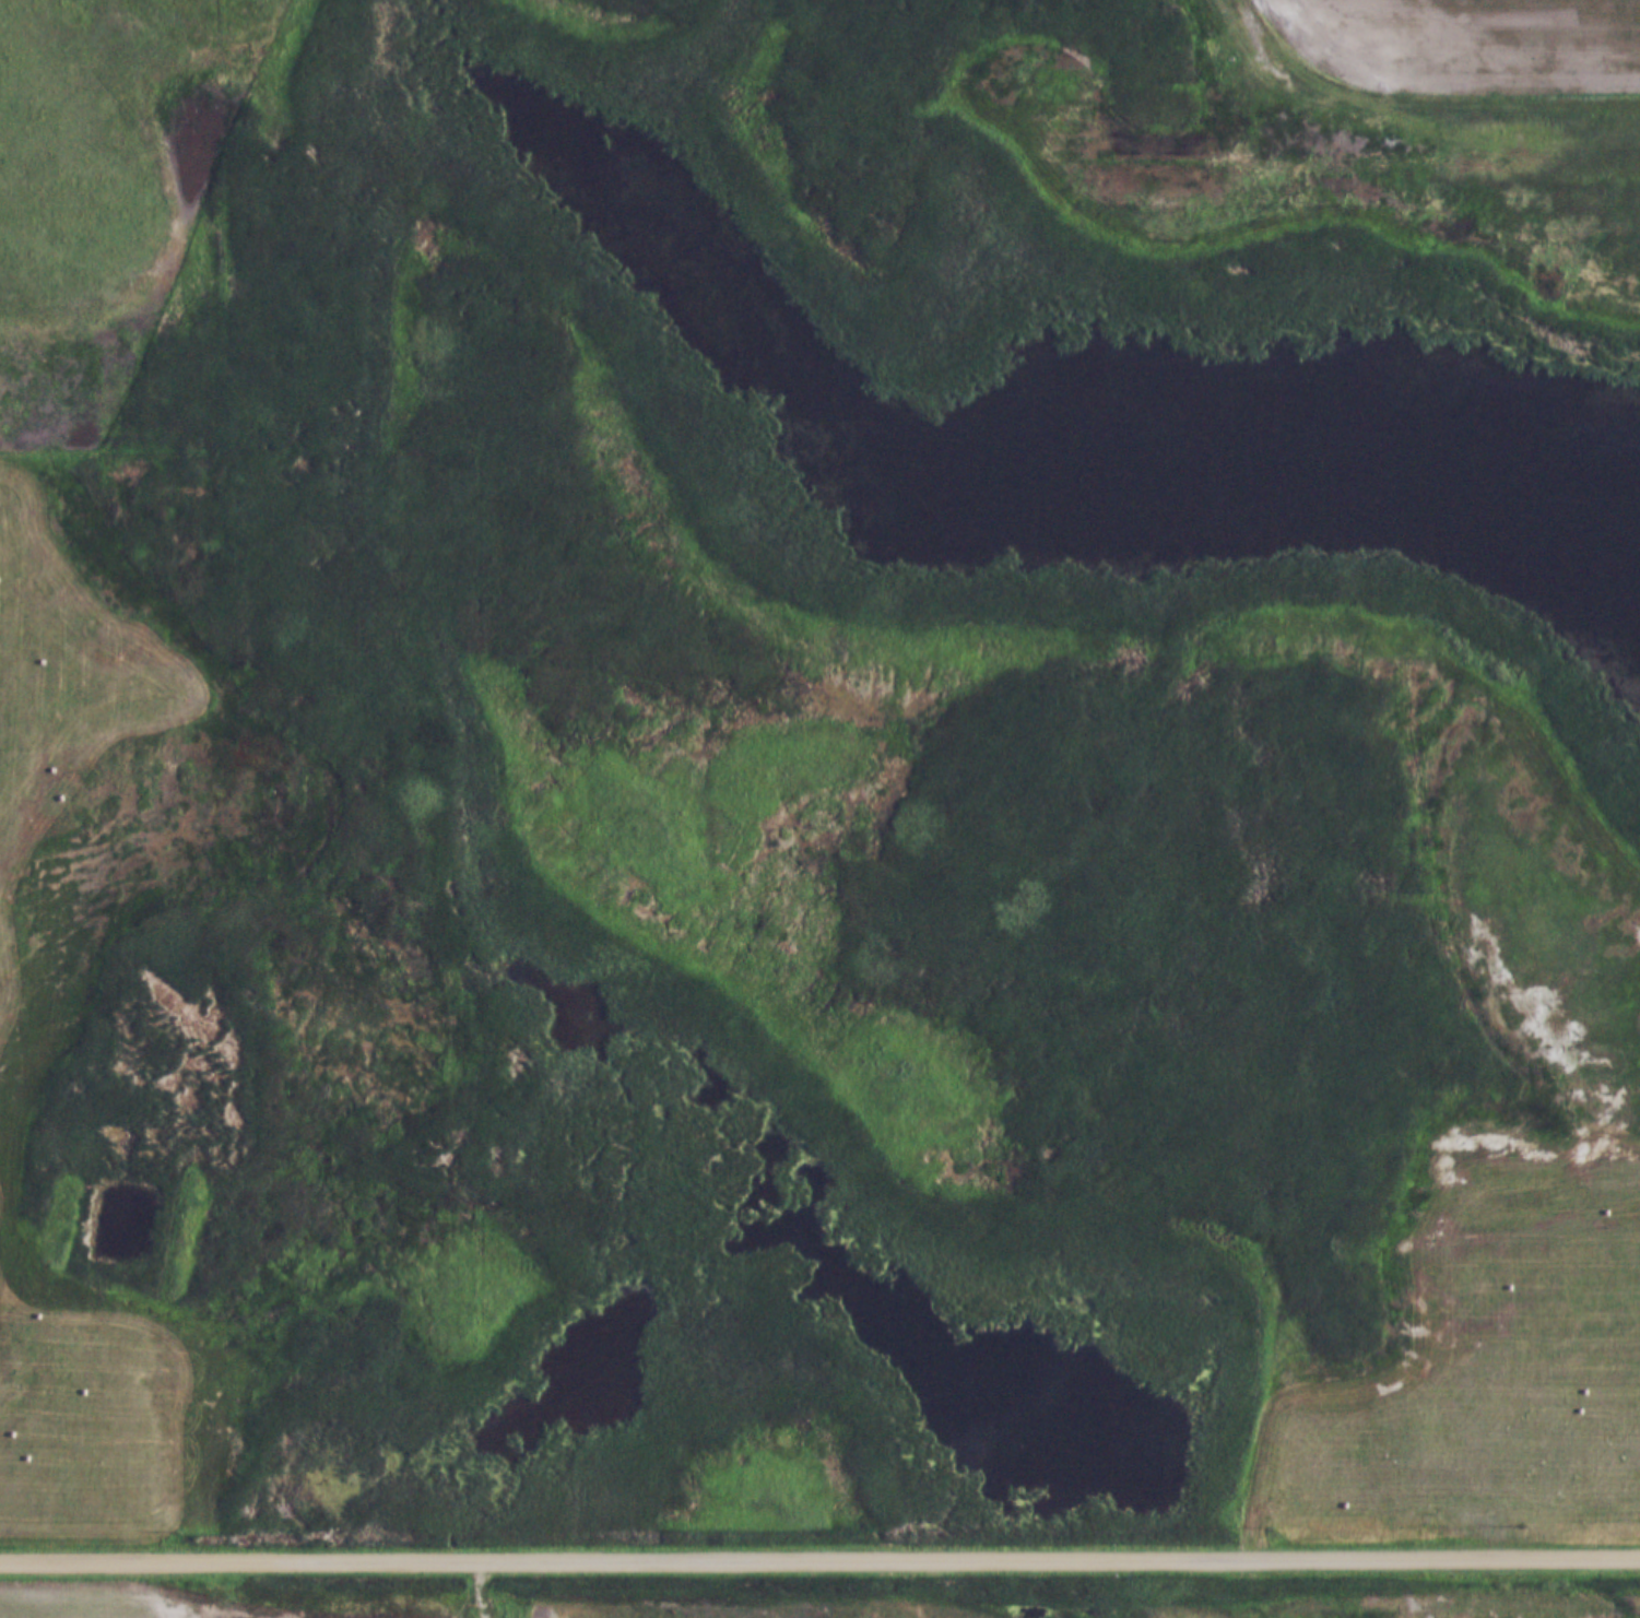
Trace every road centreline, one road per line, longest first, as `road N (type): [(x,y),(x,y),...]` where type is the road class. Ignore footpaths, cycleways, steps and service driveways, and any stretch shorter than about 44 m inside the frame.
road 1 (residential): [(0,1563),(1639,1557)]

